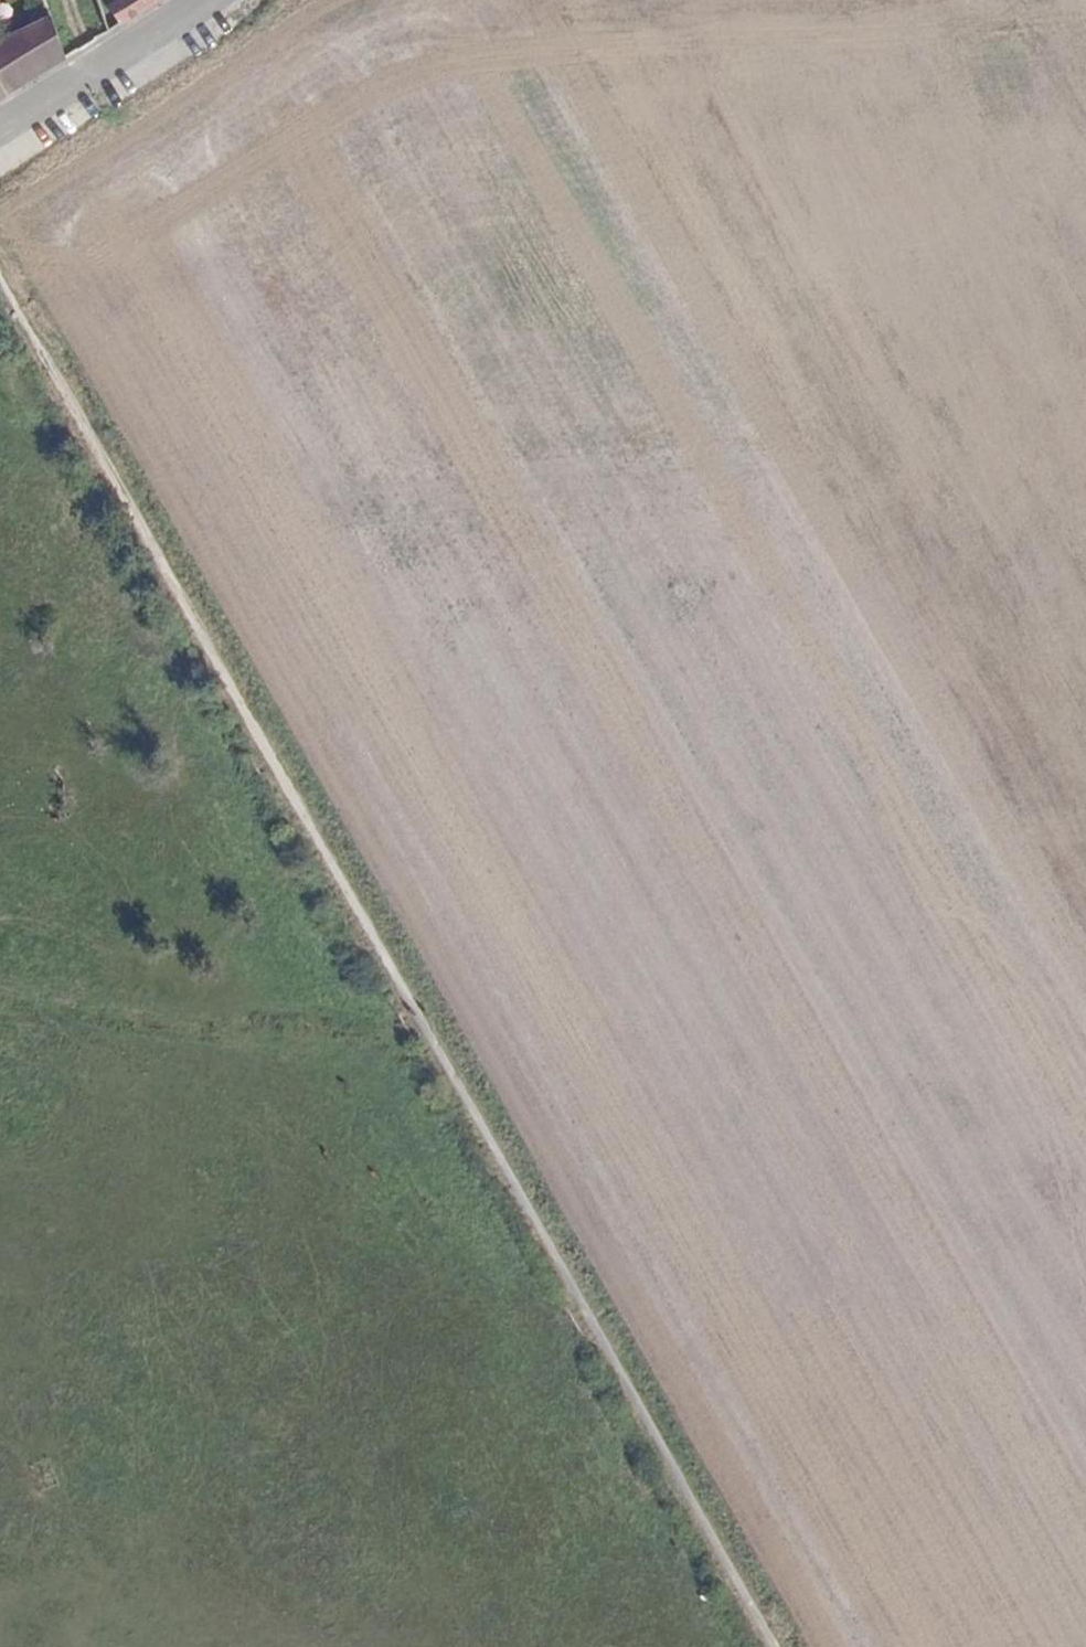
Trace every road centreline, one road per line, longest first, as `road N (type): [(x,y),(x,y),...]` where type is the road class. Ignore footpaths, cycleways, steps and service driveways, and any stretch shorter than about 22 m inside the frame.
road 1 (track): [(0,277),(783,1646)]
road 2 (residential): [(0,123),(194,0)]

